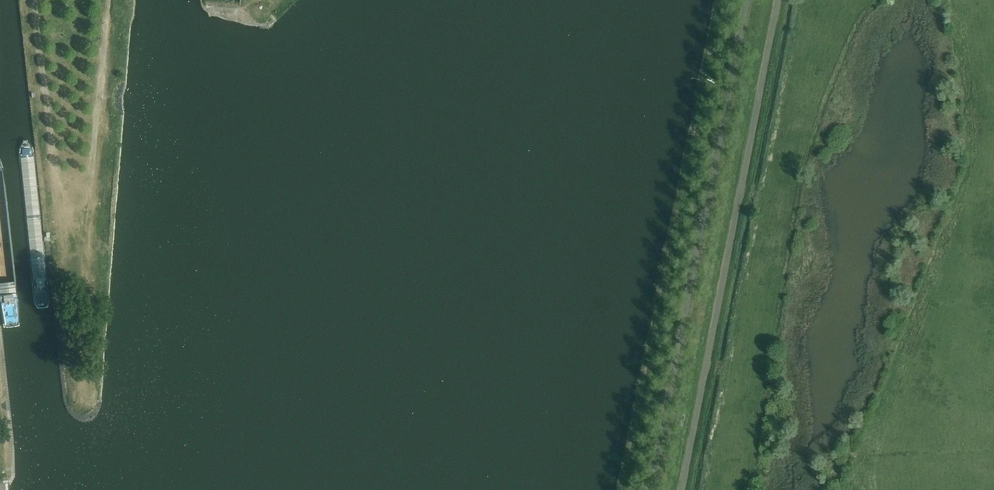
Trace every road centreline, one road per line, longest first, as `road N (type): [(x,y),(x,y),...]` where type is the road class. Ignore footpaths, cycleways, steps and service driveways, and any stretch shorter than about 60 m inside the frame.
road 1 (unclassified): [(686,489),(783,0)]
road 2 (unclassified): [(651,489),(748,0)]
road 3 (track): [(108,0),(92,157),(89,173),(77,179)]

